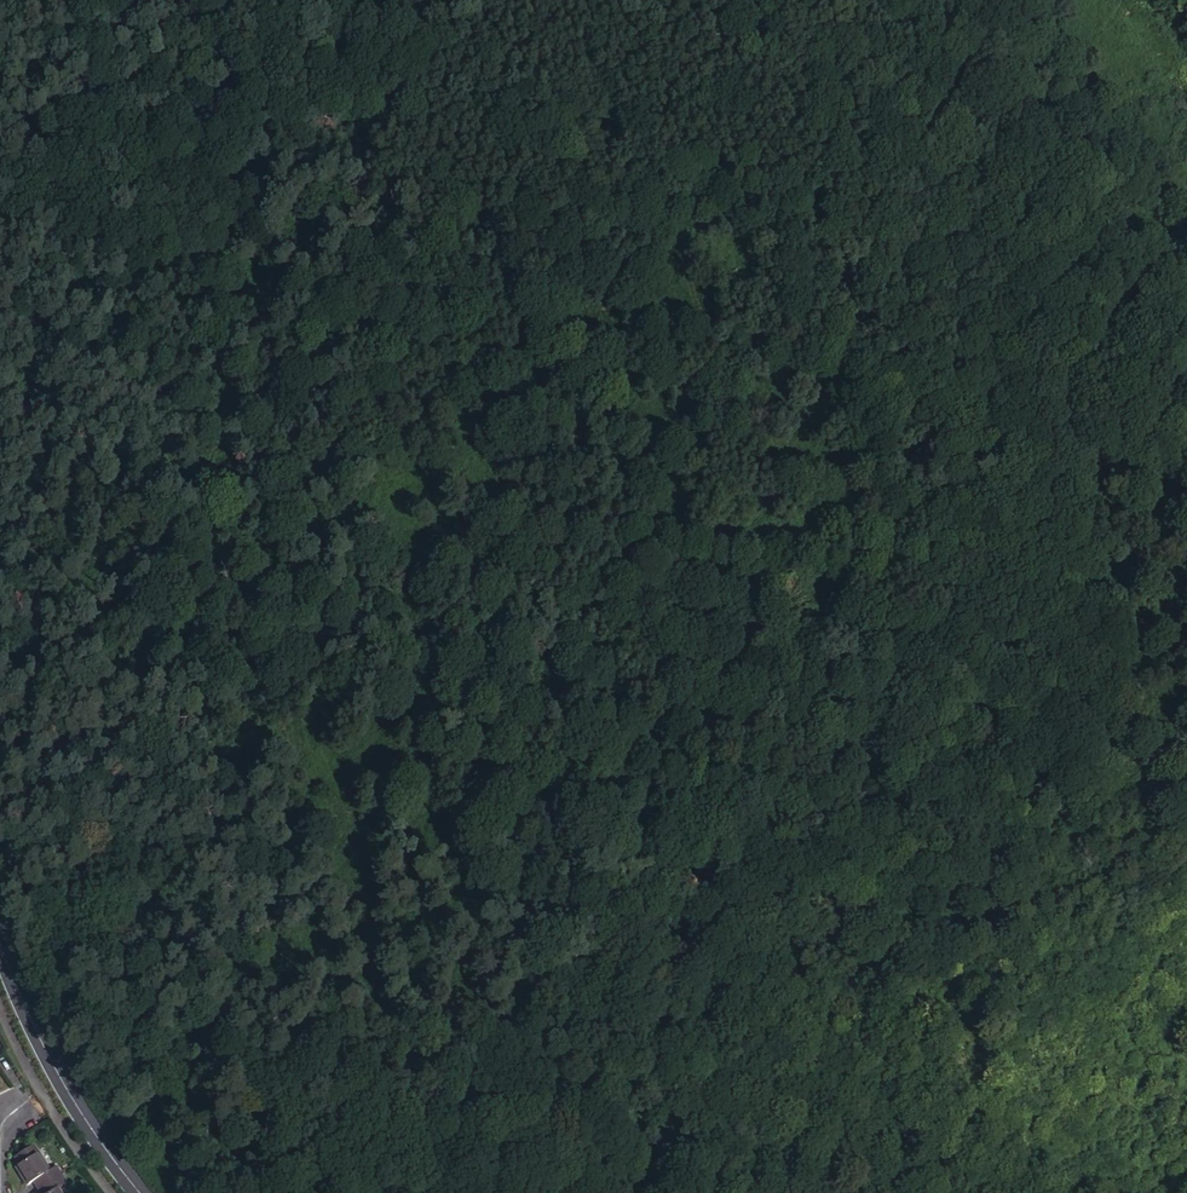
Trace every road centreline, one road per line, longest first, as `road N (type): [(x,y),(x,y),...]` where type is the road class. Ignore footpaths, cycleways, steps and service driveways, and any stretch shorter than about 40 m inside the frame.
road 1 (track): [(945,1192),(900,1147),(833,983),(828,617),(809,548),(771,480),(700,225),(480,0)]
road 2 (tertiary): [(140,1192),(65,1085),(0,960)]

